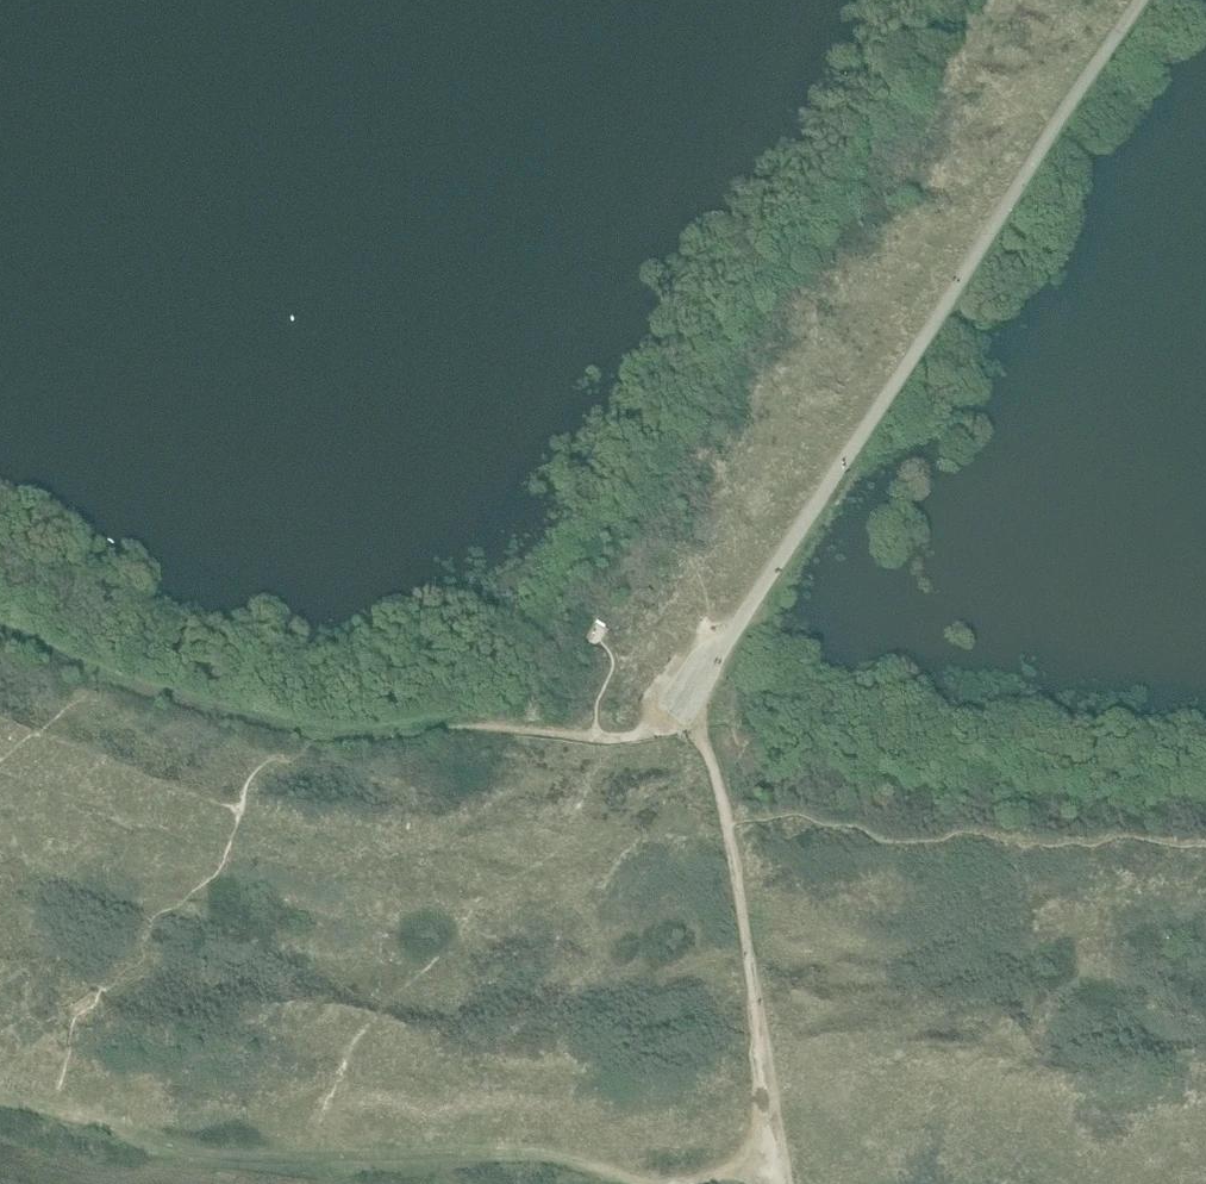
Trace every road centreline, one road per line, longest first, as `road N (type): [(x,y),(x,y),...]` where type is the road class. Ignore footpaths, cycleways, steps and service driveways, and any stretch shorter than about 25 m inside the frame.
road 1 (track): [(673,716),(921,355),(1146,0)]
road 2 (track): [(0,1106),(149,1147),(331,1160),(519,1161),(644,1183)]
road 3 (track): [(779,1175),(725,824)]
road 4 (track): [(725,824),(709,757),(673,716)]

